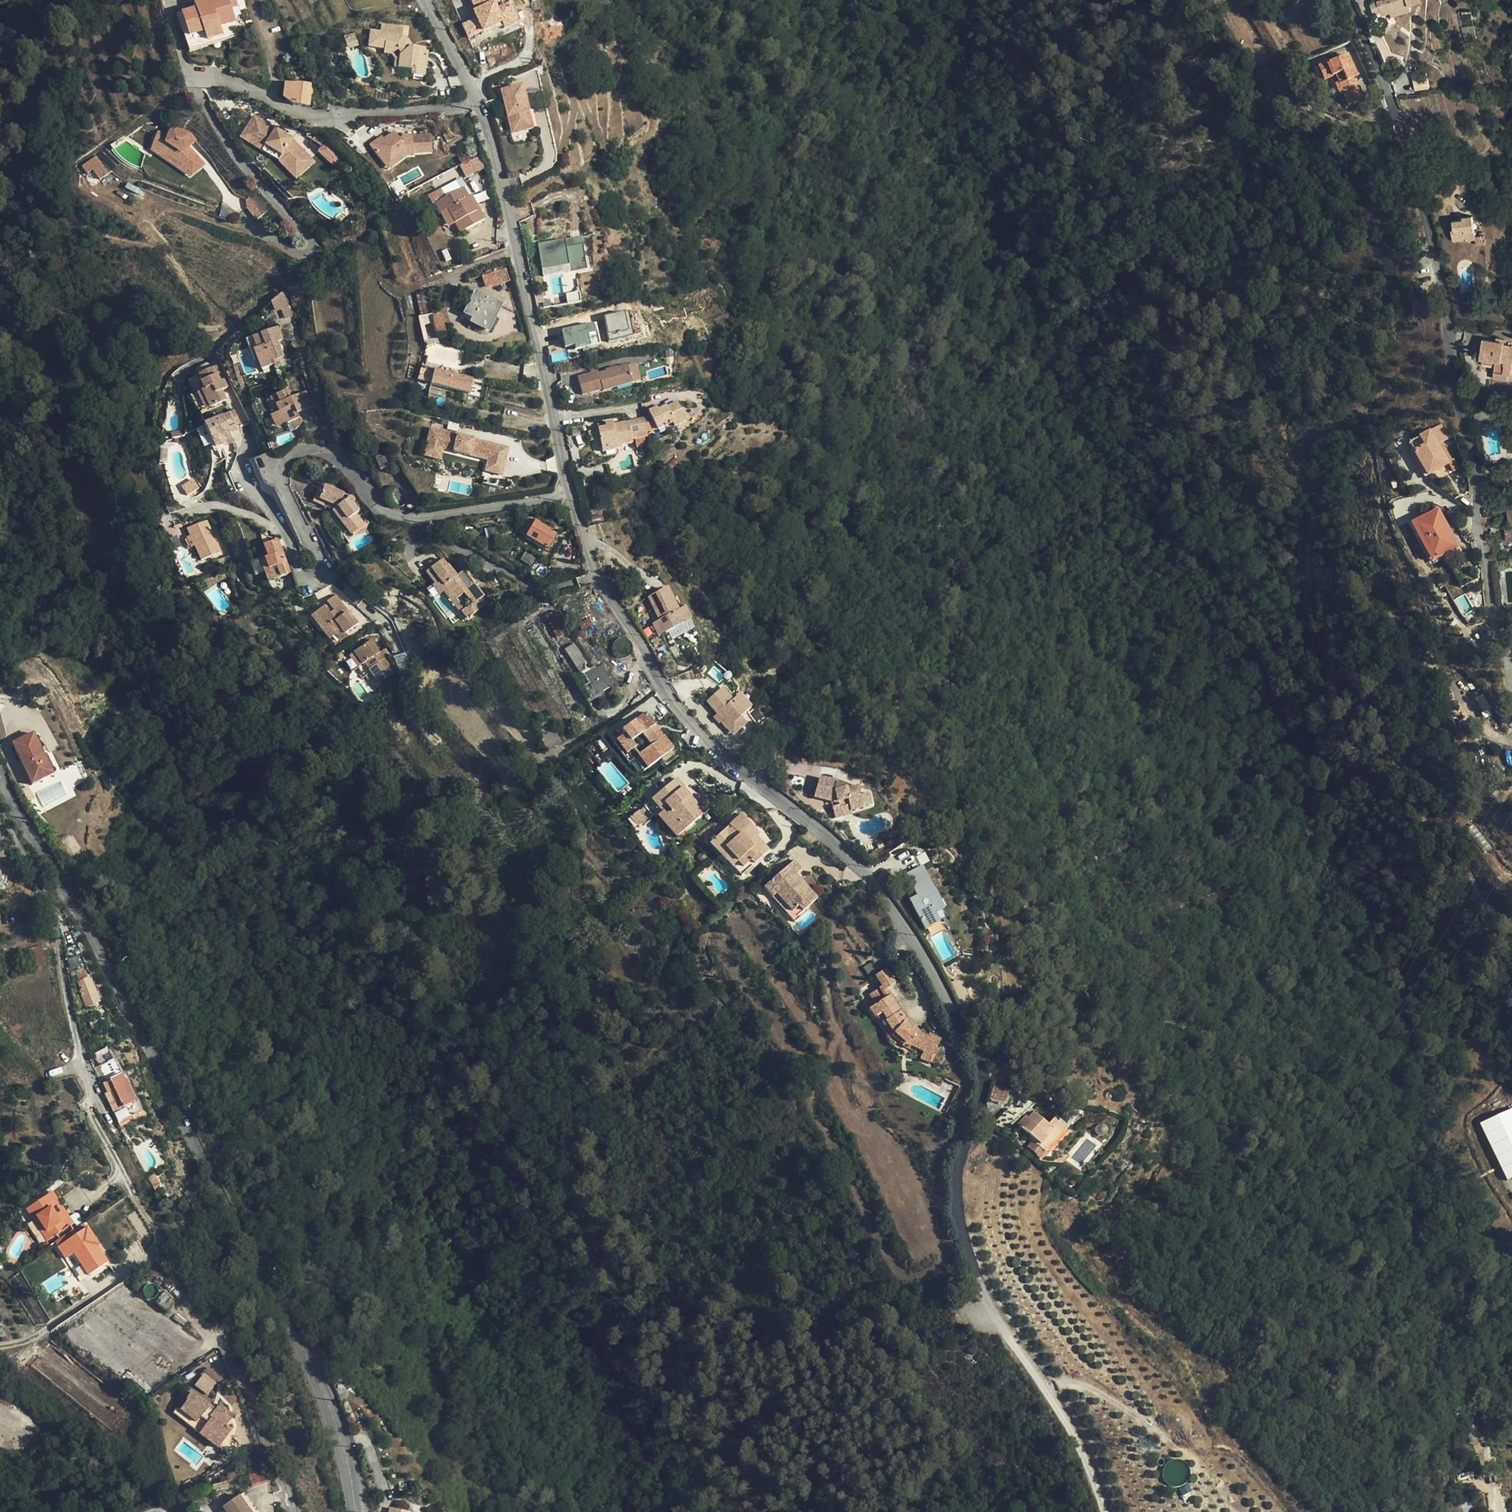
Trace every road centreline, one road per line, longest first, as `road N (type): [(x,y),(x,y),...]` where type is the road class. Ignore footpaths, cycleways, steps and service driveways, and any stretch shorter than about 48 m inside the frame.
road 1 (unclassified): [(354,1511),(328,1401),(0,773)]
road 2 (residential): [(973,1120),(977,1058),(884,894),(684,720),(607,595),(568,493)]
road 3 (residential): [(1346,0),(1399,119),(1423,204),(1511,687)]
road 4 (residential): [(568,493),(501,174),(483,114),(425,0)]
road 5 (residential): [(323,573),(280,477),(298,451),(329,451),(385,514),(404,519),(568,493)]
road 6 (track): [(1105,1511),(1067,1419),(992,1309),(957,1220),(956,1181),(973,1120)]
road 7 (residential): [(94,1100),(58,933),(0,810)]
road 8 (residential): [(290,1511),(243,1387),(208,1325)]

